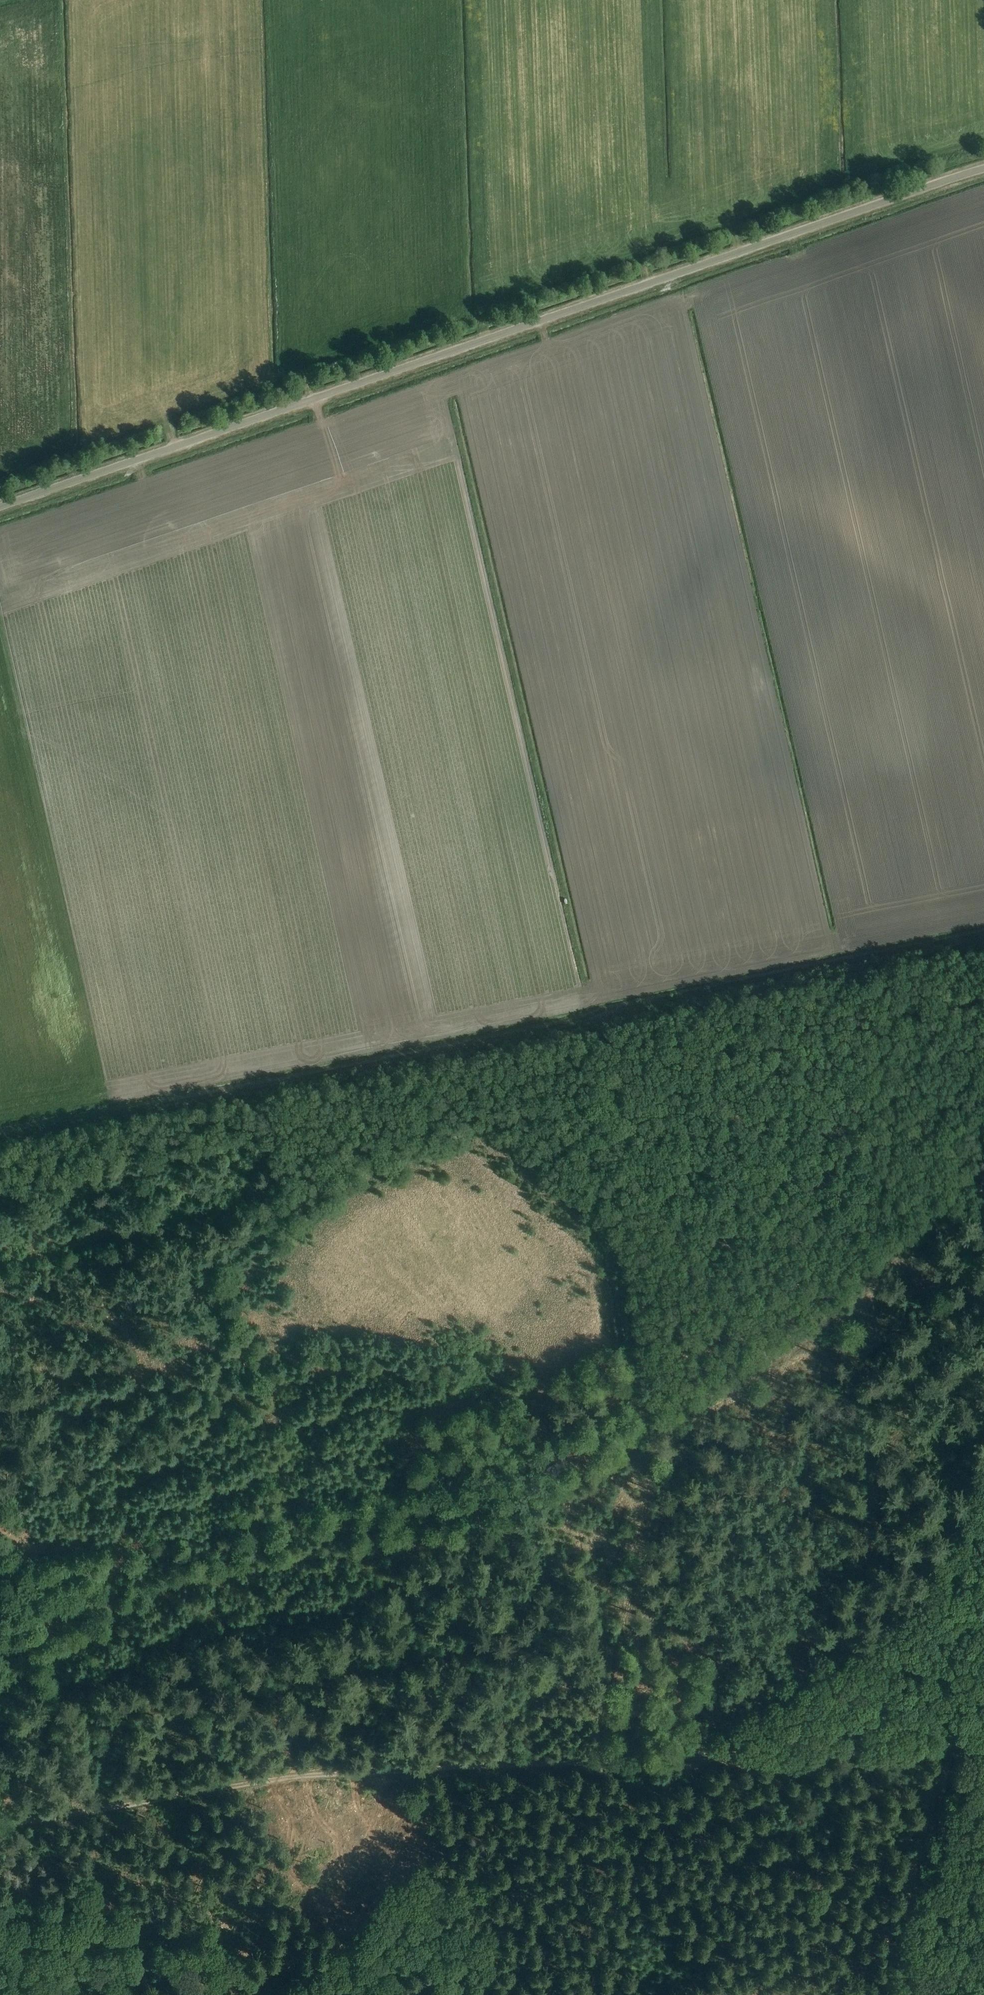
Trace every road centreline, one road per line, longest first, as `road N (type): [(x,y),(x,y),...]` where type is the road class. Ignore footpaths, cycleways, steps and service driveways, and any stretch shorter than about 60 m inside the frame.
road 1 (unclassified): [(983,168),(0,507)]
road 2 (track): [(983,1737),(307,1776),(0,1824)]
road 3 (track): [(983,1711),(881,1994)]

